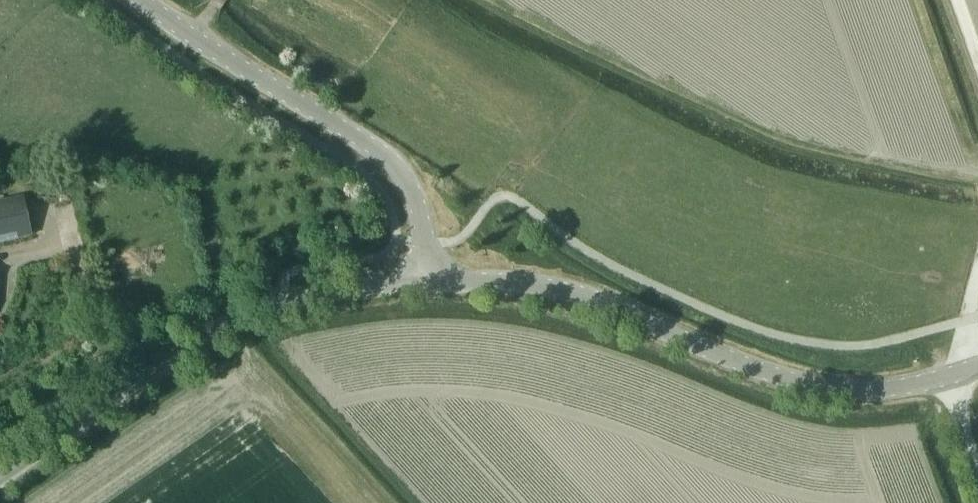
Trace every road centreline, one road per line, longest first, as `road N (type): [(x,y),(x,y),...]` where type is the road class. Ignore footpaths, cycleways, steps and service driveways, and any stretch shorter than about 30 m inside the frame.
road 1 (tertiary): [(954,377),(833,392),(713,354),(563,290),(427,282)]
road 2 (tertiary): [(0,481),(226,325),(286,302),(427,282)]
road 3 (tertiary): [(427,282),(418,210),(395,168),(145,0)]

